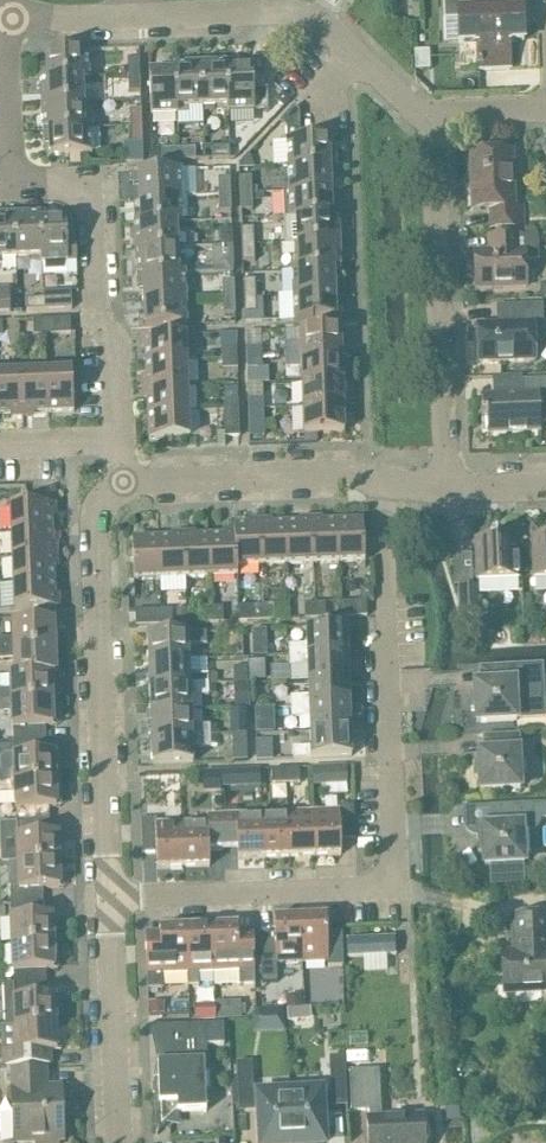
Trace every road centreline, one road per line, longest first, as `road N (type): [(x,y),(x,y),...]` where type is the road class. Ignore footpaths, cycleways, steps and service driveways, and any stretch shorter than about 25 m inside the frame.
road 1 (residential): [(109,897),(394,891),(386,477)]
road 2 (residential): [(115,447),(113,321),(90,311),(87,175),(19,176),(13,16)]
road 3 (residential): [(109,897),(98,511),(125,482)]
road 4 (residential): [(422,118),(445,490)]
road 5 (residential): [(131,14),(318,11),(422,118)]
road 6 (residential): [(125,482),(386,477)]
road 7 (residential): [(120,1142),(109,897)]
road 8 (residential): [(422,118),(545,109)]

